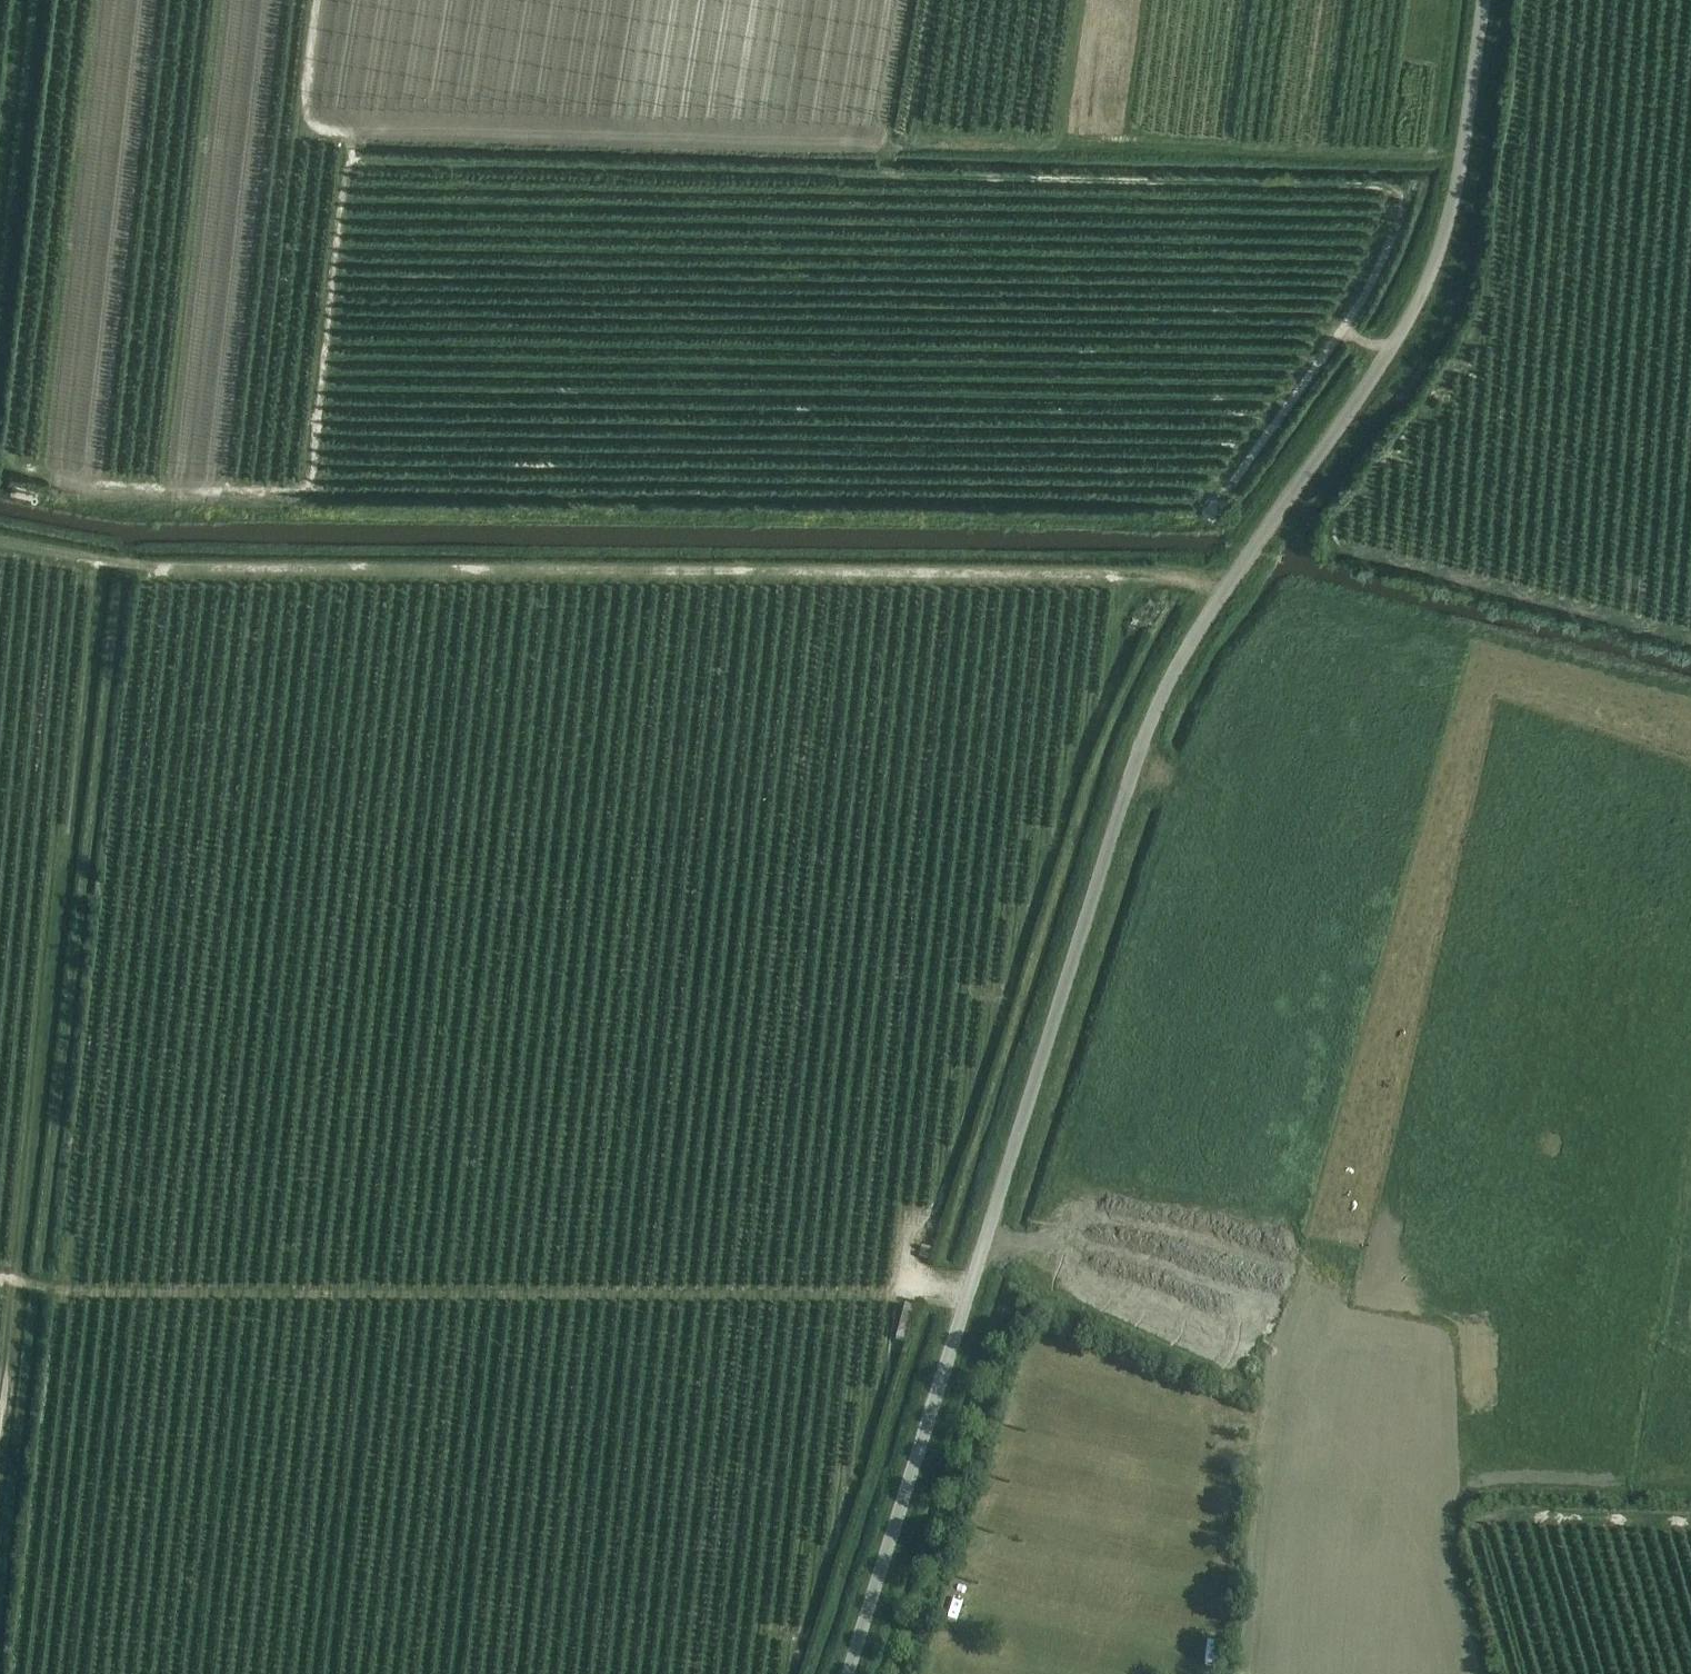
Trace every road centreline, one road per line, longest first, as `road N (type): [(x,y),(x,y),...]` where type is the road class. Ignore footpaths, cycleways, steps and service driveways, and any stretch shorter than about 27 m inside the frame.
road 1 (unclassified): [(845,1673),(1141,706),(1412,333),(1453,227),(1483,0)]

